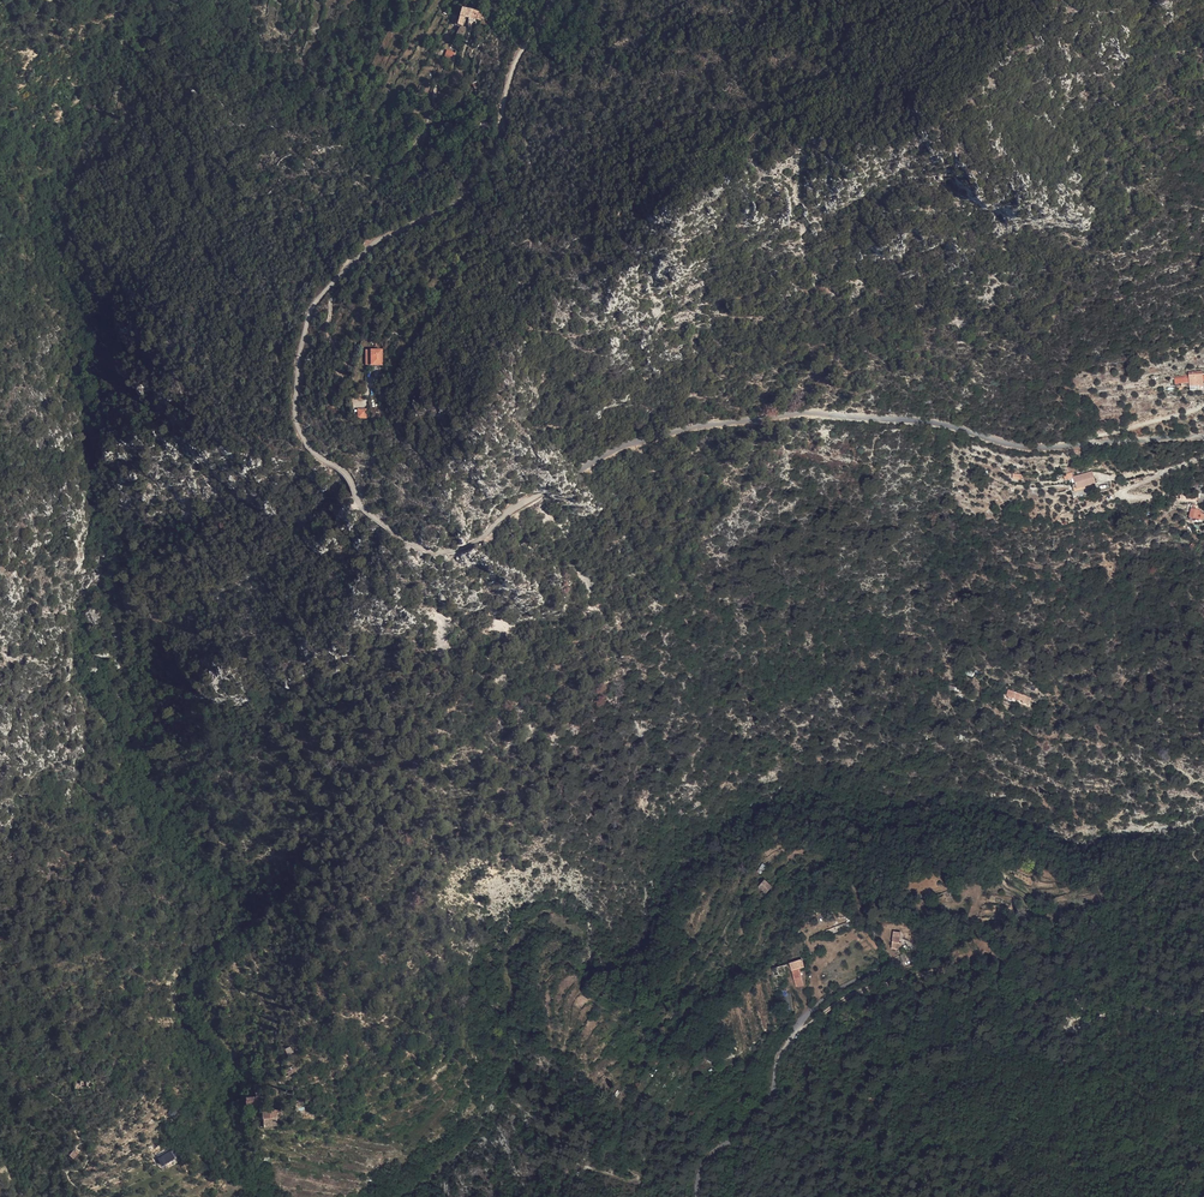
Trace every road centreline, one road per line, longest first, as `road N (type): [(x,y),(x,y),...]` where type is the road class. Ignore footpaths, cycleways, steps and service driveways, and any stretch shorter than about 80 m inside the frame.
road 1 (unclassified): [(1203,437),(1029,447),(924,421),(815,413),(692,428),(600,457),(463,549),(413,545),(366,513),(346,473),(316,456),(297,428),(303,335),(311,309),(354,261),(471,193),(490,168),(511,74),(551,0)]
road 2 (track): [(793,1035),(870,987),(922,974),(1101,1016),(1131,1007),(1203,1012)]
road 3 (track): [(697,1196),(699,1175),(715,1153),(771,1096),(783,1050),(807,1015),(895,963)]
road 4 (track): [(354,261),(328,317),(356,405),(364,405),(375,372)]

